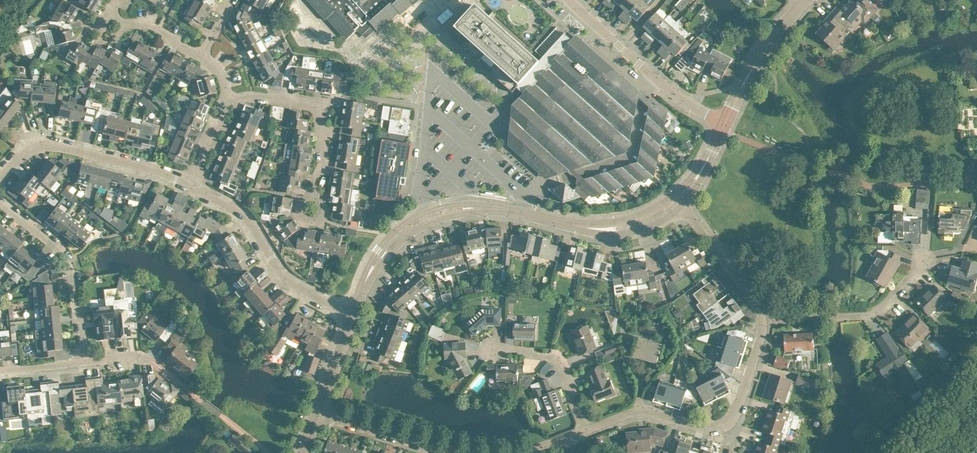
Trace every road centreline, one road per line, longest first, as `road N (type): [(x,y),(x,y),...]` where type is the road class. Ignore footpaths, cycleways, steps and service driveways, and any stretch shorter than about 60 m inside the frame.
road 1 (residential): [(588,429),(647,411),(698,427),(724,425),(743,401),(762,323)]
road 2 (unclassified): [(348,313),(382,253),(427,216),(470,207),(519,213)]
road 3 (residential): [(650,75),(633,157),(535,188),(519,213)]
road 4 (residential): [(190,184),(50,143),(23,152),(0,177)]
road 5 (residential): [(348,313),(285,278),(249,227),(190,184)]
road 6 (residential): [(84,362),(74,270),(0,204)]
road 7 (residential): [(762,323),(861,316),(889,301),(926,256)]
road 8 (residential): [(311,200),(323,150),(321,111),(310,103),(233,99)]
road 9 (unclassified): [(519,213),(609,229),(642,224),(678,203)]
road 10 (residential): [(762,323),(754,300),(678,203)]
road 11 (unclassified): [(726,122),(773,35),(804,0)]
road 12 (residential): [(318,413),(458,452)]
road 13 (residential): [(588,429),(560,363),(493,349)]

